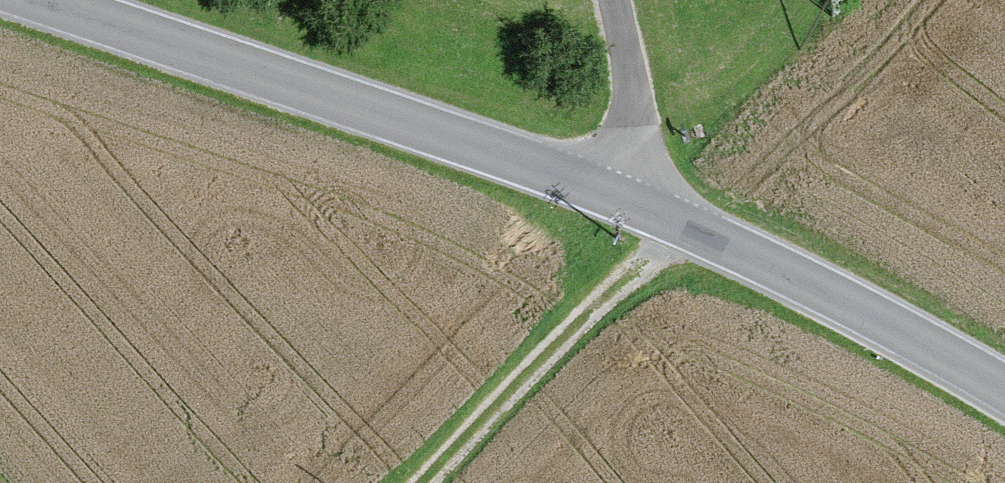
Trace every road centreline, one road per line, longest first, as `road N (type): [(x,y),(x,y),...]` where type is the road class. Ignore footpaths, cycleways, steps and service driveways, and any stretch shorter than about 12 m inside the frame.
road 1 (tertiary): [(634,213),(21,0)]
road 2 (tertiary): [(1004,389),(634,213)]
road 3 (track): [(434,482),(616,297),(672,227)]
road 4 (residential): [(615,0),(641,115),(634,213)]

